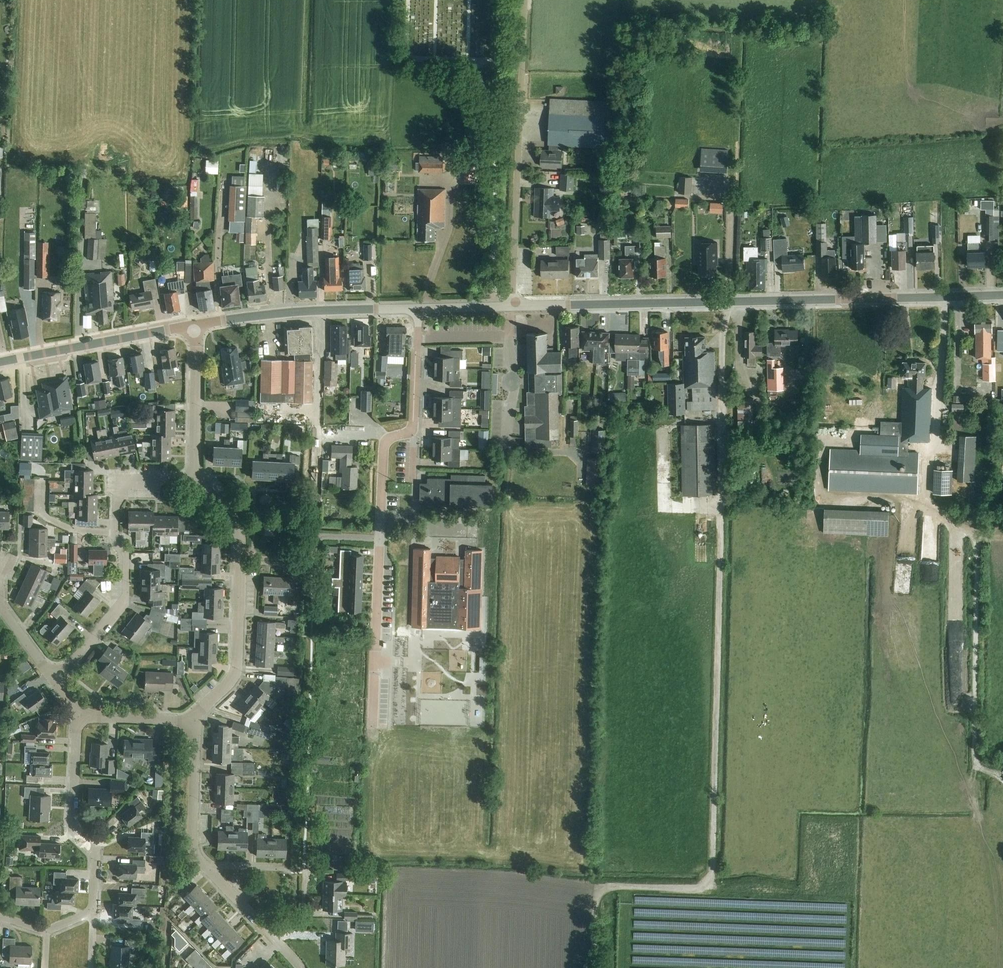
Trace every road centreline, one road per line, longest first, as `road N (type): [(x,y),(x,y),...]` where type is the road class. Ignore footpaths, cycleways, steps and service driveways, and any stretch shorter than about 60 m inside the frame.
road 1 (tertiary): [(511,306),(1002,295)]
road 2 (residential): [(377,638),(385,449),(414,427),(419,308)]
road 3 (residential): [(511,306),(523,0)]
road 4 (residential): [(54,680),(122,607),(121,483),(194,477)]
road 5 (residential): [(193,721),(237,678),(238,530),(194,477)]
road 6 (tertiary): [(194,326),(419,308)]
road 7 (residential): [(93,911),(96,857),(71,831),(79,717)]
road 8 (tertiary): [(0,364),(194,326)]
road 9 (residential): [(194,477),(194,326)]
road 10 (residential): [(205,866),(192,841),(193,721)]

